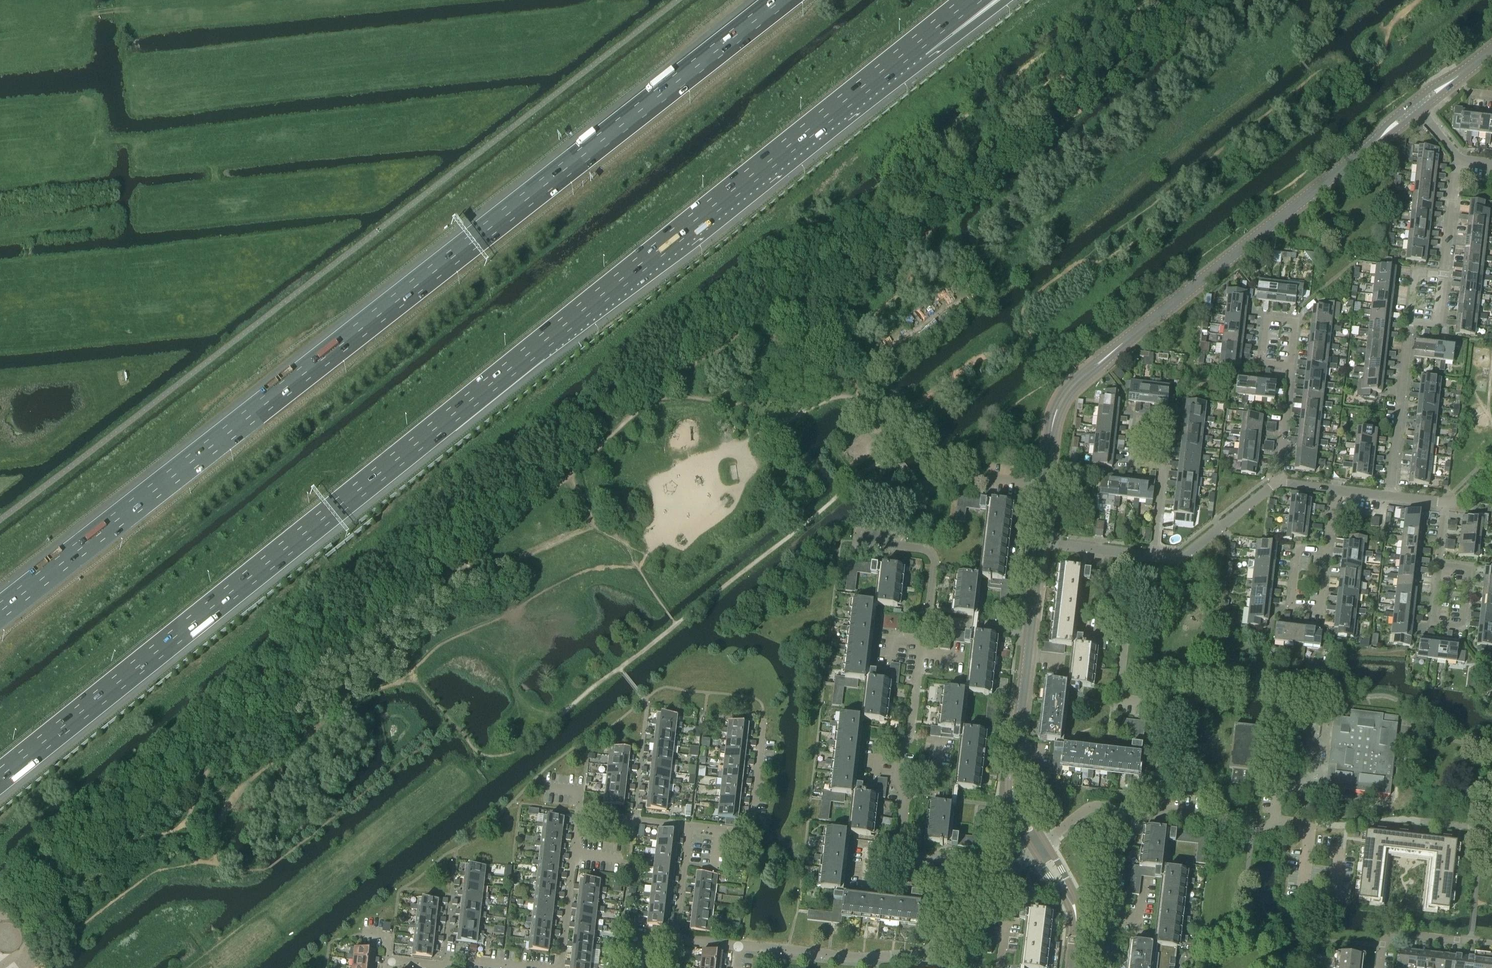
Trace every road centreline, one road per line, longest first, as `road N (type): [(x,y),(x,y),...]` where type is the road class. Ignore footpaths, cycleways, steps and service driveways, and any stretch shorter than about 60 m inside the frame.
road 1 (motorway): [(0,777),(917,43)]
road 2 (motorway): [(781,0),(0,611)]
road 3 (tertiary): [(1047,483),(1054,419),(1070,388),(1416,110)]
road 4 (residential): [(1153,813),(1166,708),(1121,703),(1134,551)]
road 5 (residential): [(559,967),(578,814),(690,826)]
road 6 (residential): [(898,850),(925,622)]
road 7 (tertiary): [(1039,848),(1014,801),(1013,773),(1030,629)]
road 8 (residential): [(1389,497),(1410,320)]
road 9 (residential): [(690,826),(750,832),(763,720)]
road 10 (residential): [(739,946),(902,955)]
road 11 (residential): [(1153,553),(1180,556),(1277,483)]
road 12 (residential): [(389,961),(537,967)]
road 13 (residential): [(1328,552),(1322,611),(1293,607),(1299,549)]
road 14 (residential): [(1439,566),(1434,623),(1463,626),(1469,569)]
road 15 (tertiary): [(1073,967),(1074,904),(1039,848)]
road 16 (residential): [(1153,813),(1263,828),(1276,819)]
road 17 (residential): [(926,487),(960,477),(1047,483)]
road 18 (residential): [(1292,366),(1297,321),(1265,318),(1260,362)]
road 19 (residential): [(902,955),(934,956),(943,924),(987,889)]

